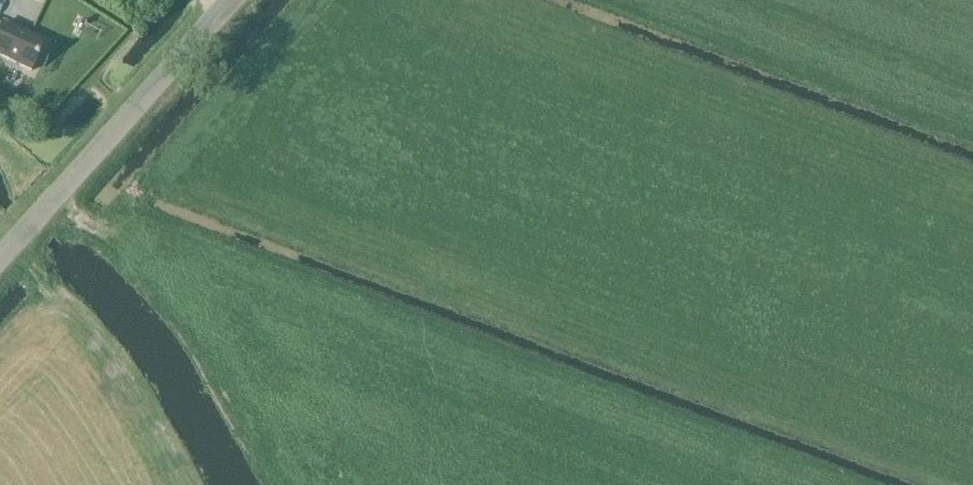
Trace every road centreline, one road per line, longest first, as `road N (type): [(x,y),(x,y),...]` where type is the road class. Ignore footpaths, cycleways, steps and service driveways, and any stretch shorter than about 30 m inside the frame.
road 1 (tertiary): [(0,258),(231,0)]

